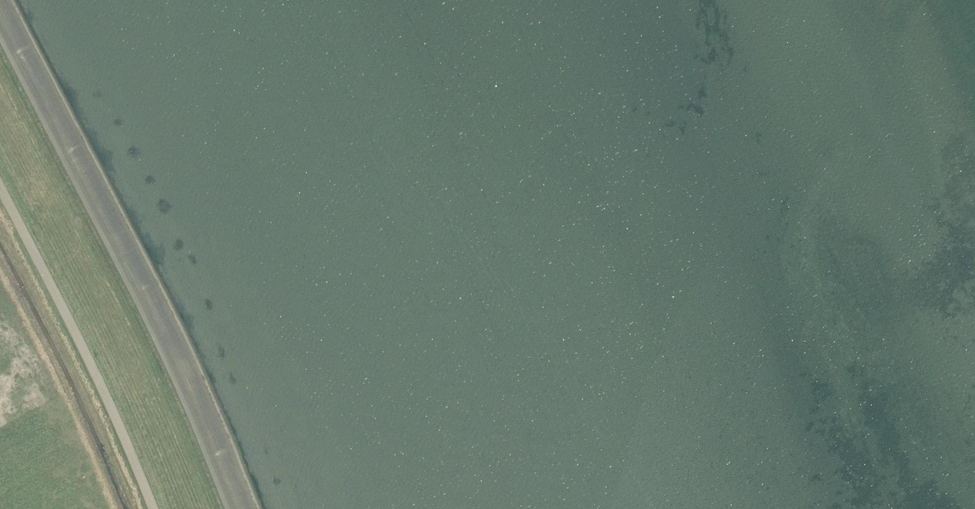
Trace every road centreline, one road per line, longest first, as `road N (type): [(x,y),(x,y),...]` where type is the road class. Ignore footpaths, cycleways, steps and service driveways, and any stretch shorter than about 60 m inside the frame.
road 1 (unclassified): [(154,508),(84,348),(0,186)]

